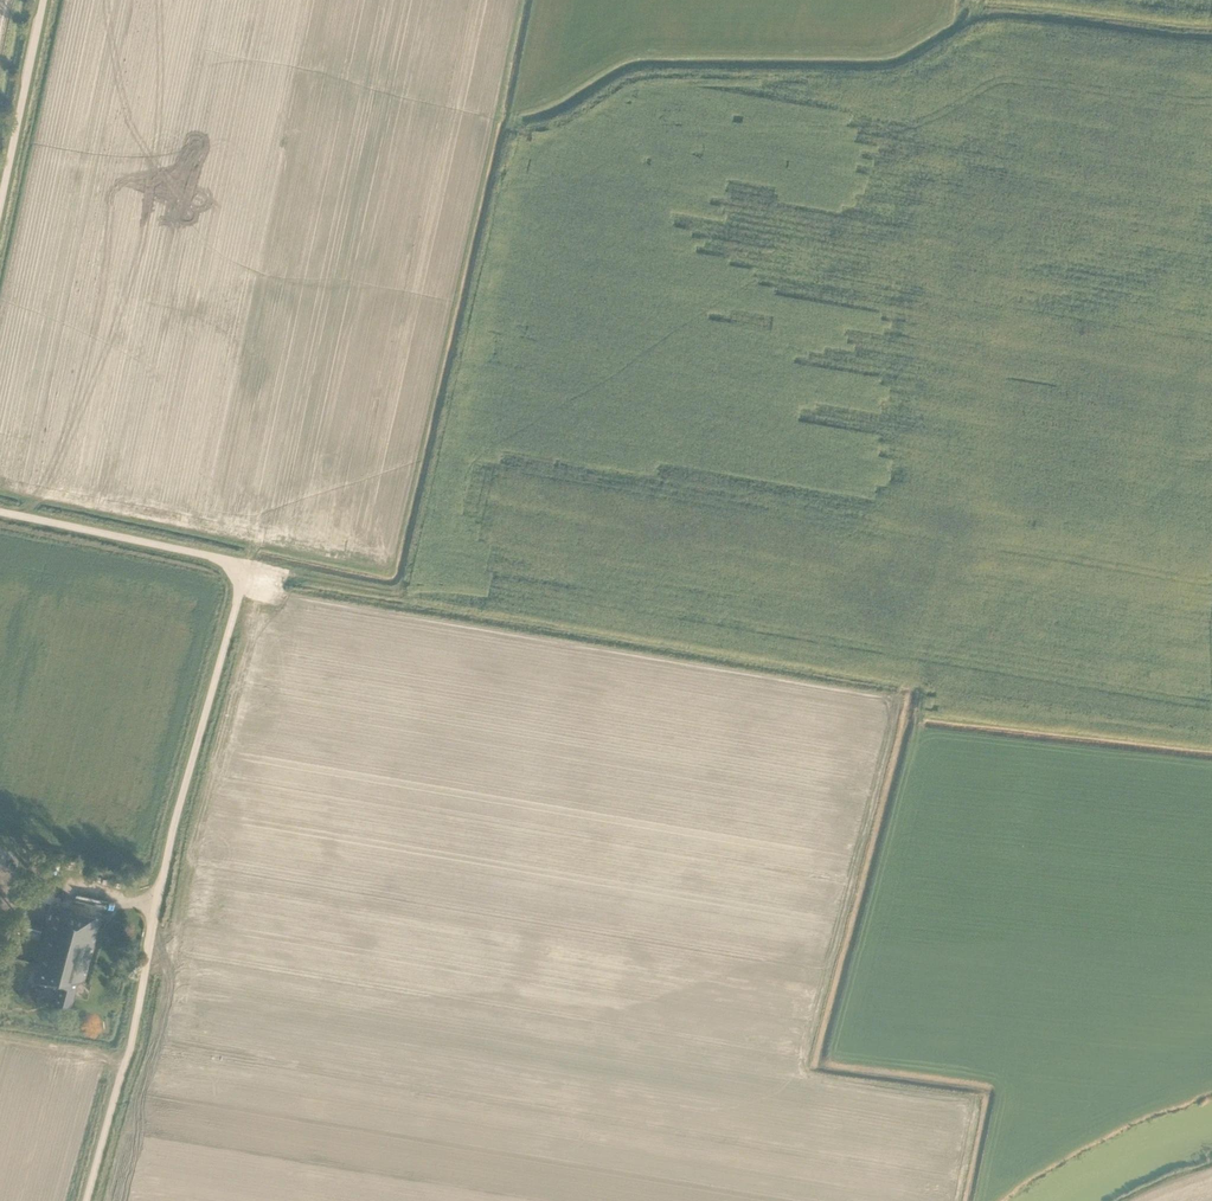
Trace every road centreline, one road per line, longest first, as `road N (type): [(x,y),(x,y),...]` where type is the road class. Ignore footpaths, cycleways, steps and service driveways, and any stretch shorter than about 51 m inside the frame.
road 1 (unclassified): [(86,1200),(132,1042),(172,834),(238,575),(225,557),(0,509)]
road 2 (unclassified): [(0,202),(42,0)]

